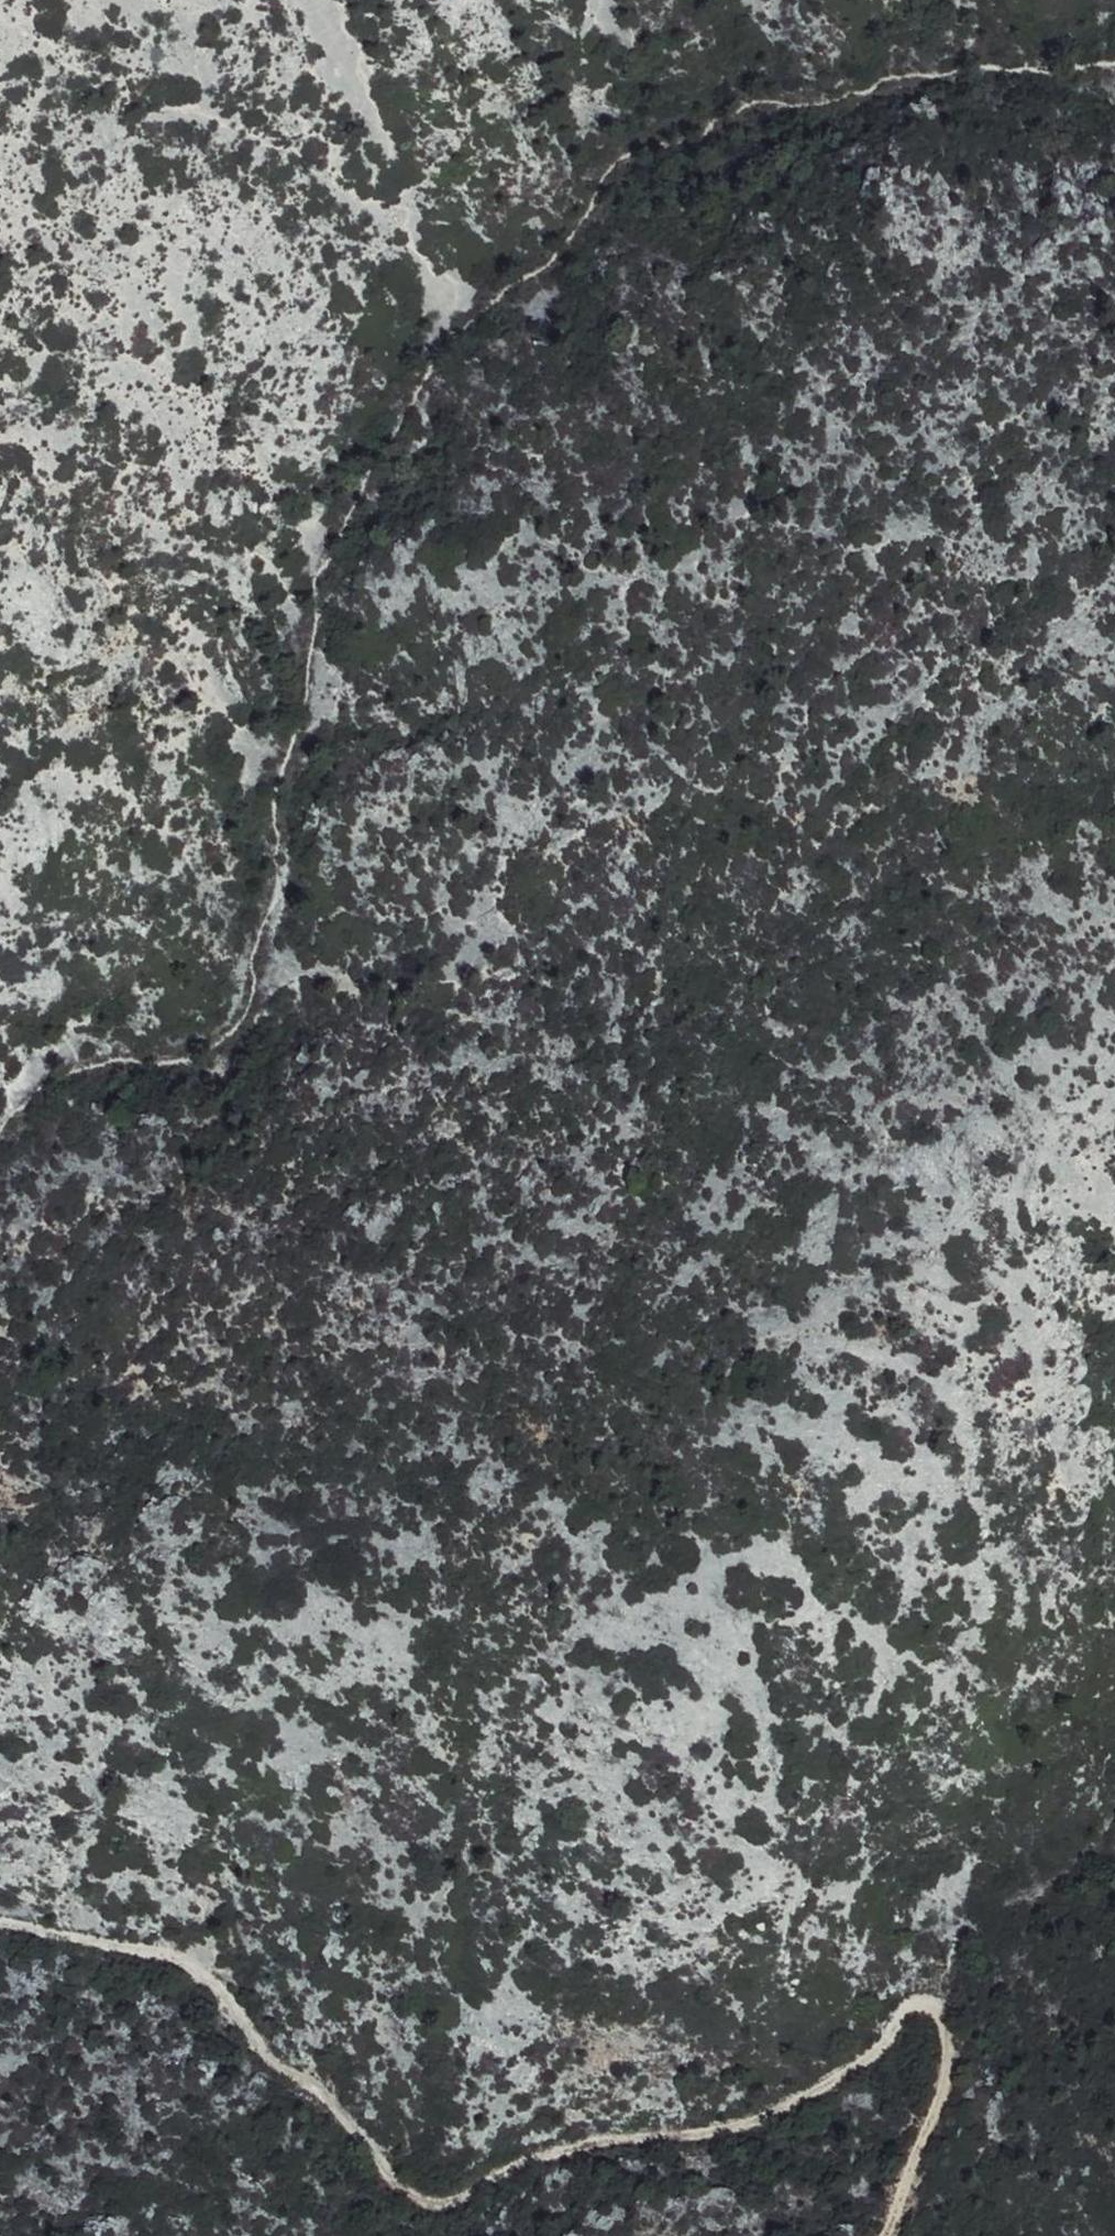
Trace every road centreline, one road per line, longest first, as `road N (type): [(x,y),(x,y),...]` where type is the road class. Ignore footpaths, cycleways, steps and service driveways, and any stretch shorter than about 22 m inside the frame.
road 1 (track): [(881,2235),(898,2215),(952,2074),(955,2030),(939,2005),(920,2008),(858,2070),(772,2112),(540,2161),(446,2199),(414,2181),(198,1967),(0,1923)]

